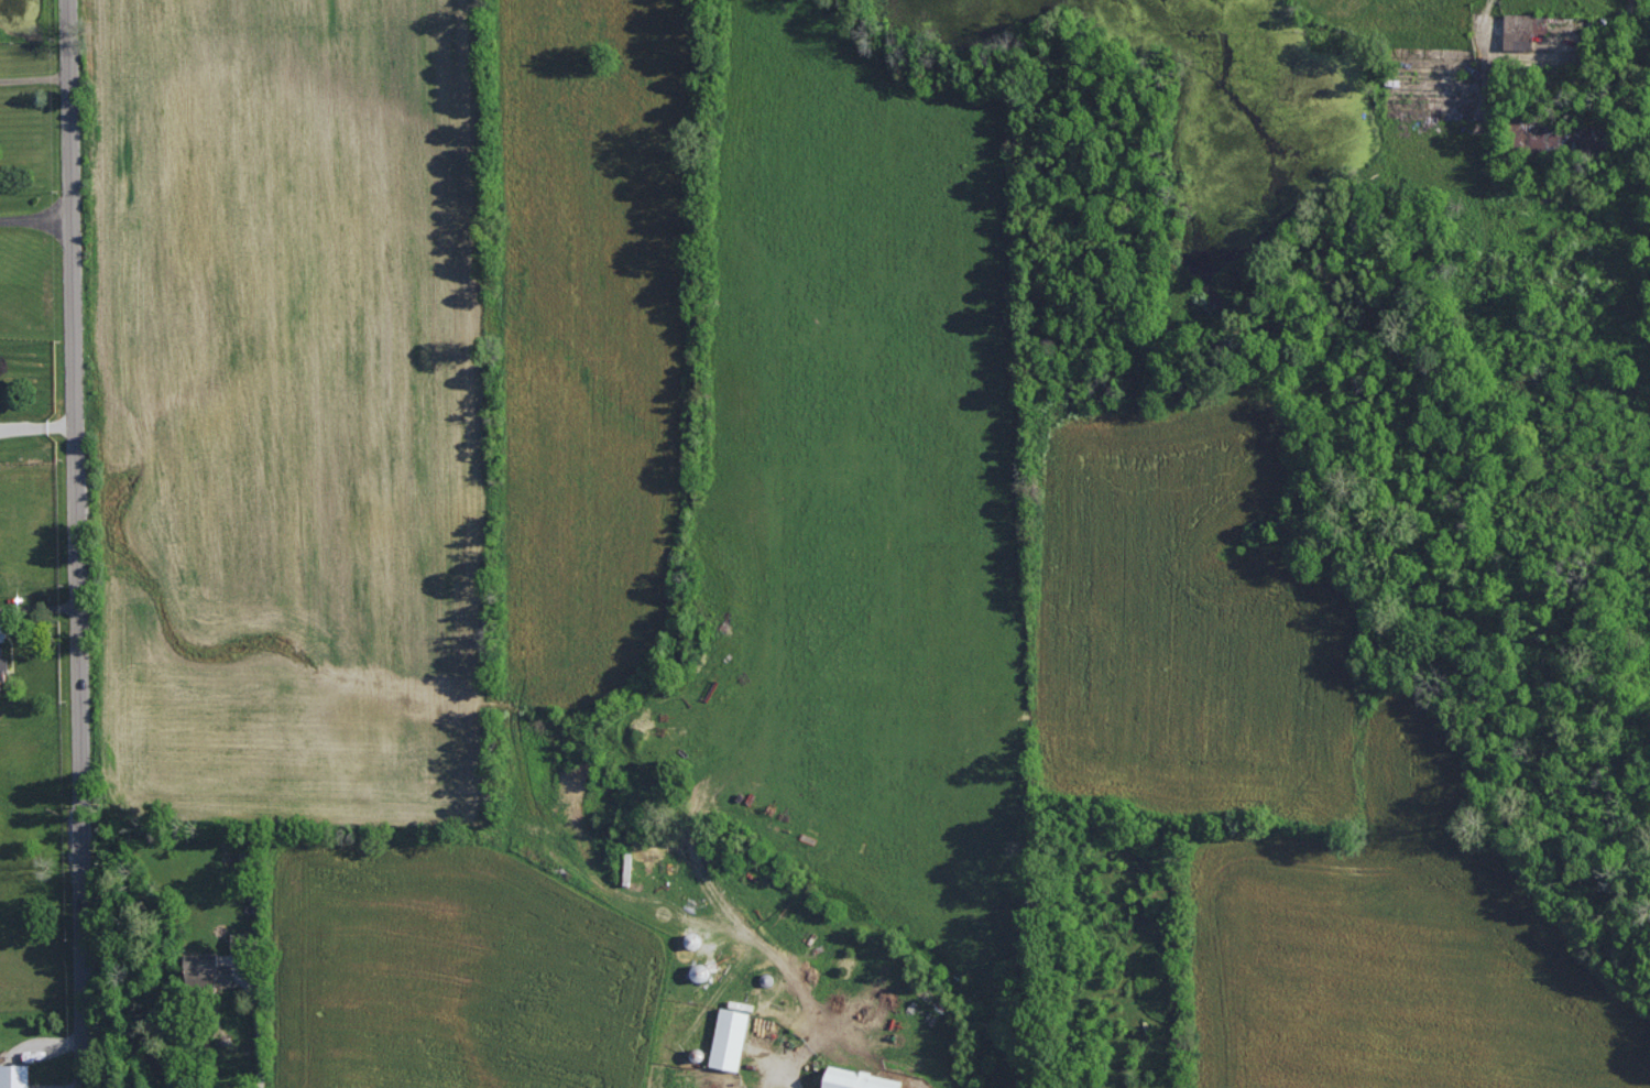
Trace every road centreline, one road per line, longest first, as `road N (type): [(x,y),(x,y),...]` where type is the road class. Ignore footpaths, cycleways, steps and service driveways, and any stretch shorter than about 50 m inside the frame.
road 1 (residential): [(82,1087),(69,0)]

